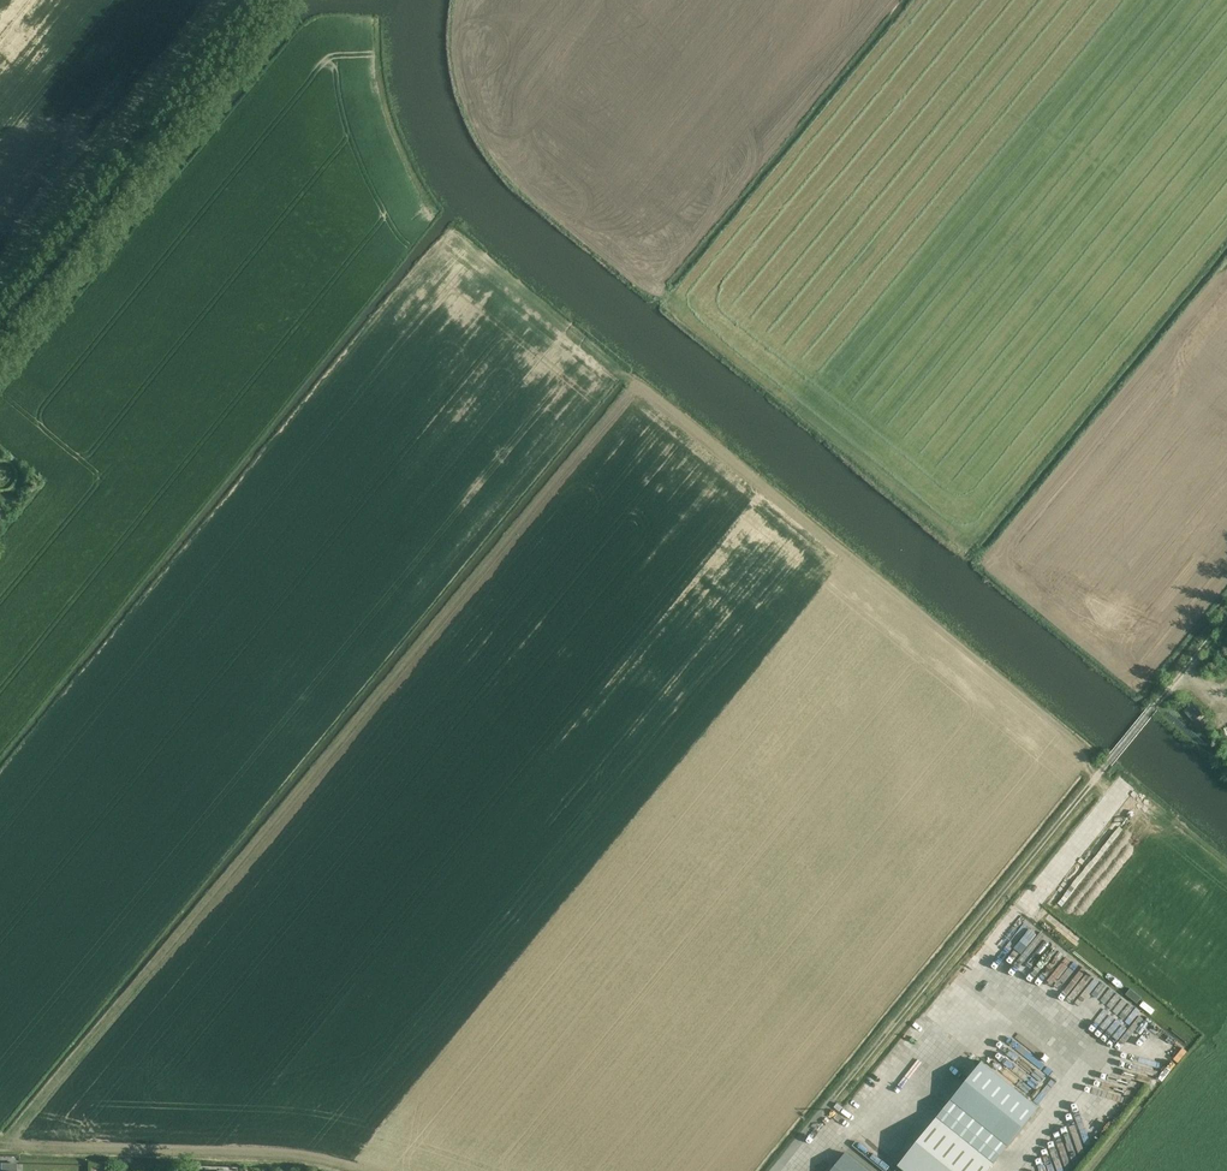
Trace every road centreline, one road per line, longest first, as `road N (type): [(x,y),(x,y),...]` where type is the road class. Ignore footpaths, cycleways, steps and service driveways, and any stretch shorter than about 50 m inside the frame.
road 1 (track): [(1226,614),(829,1101)]

